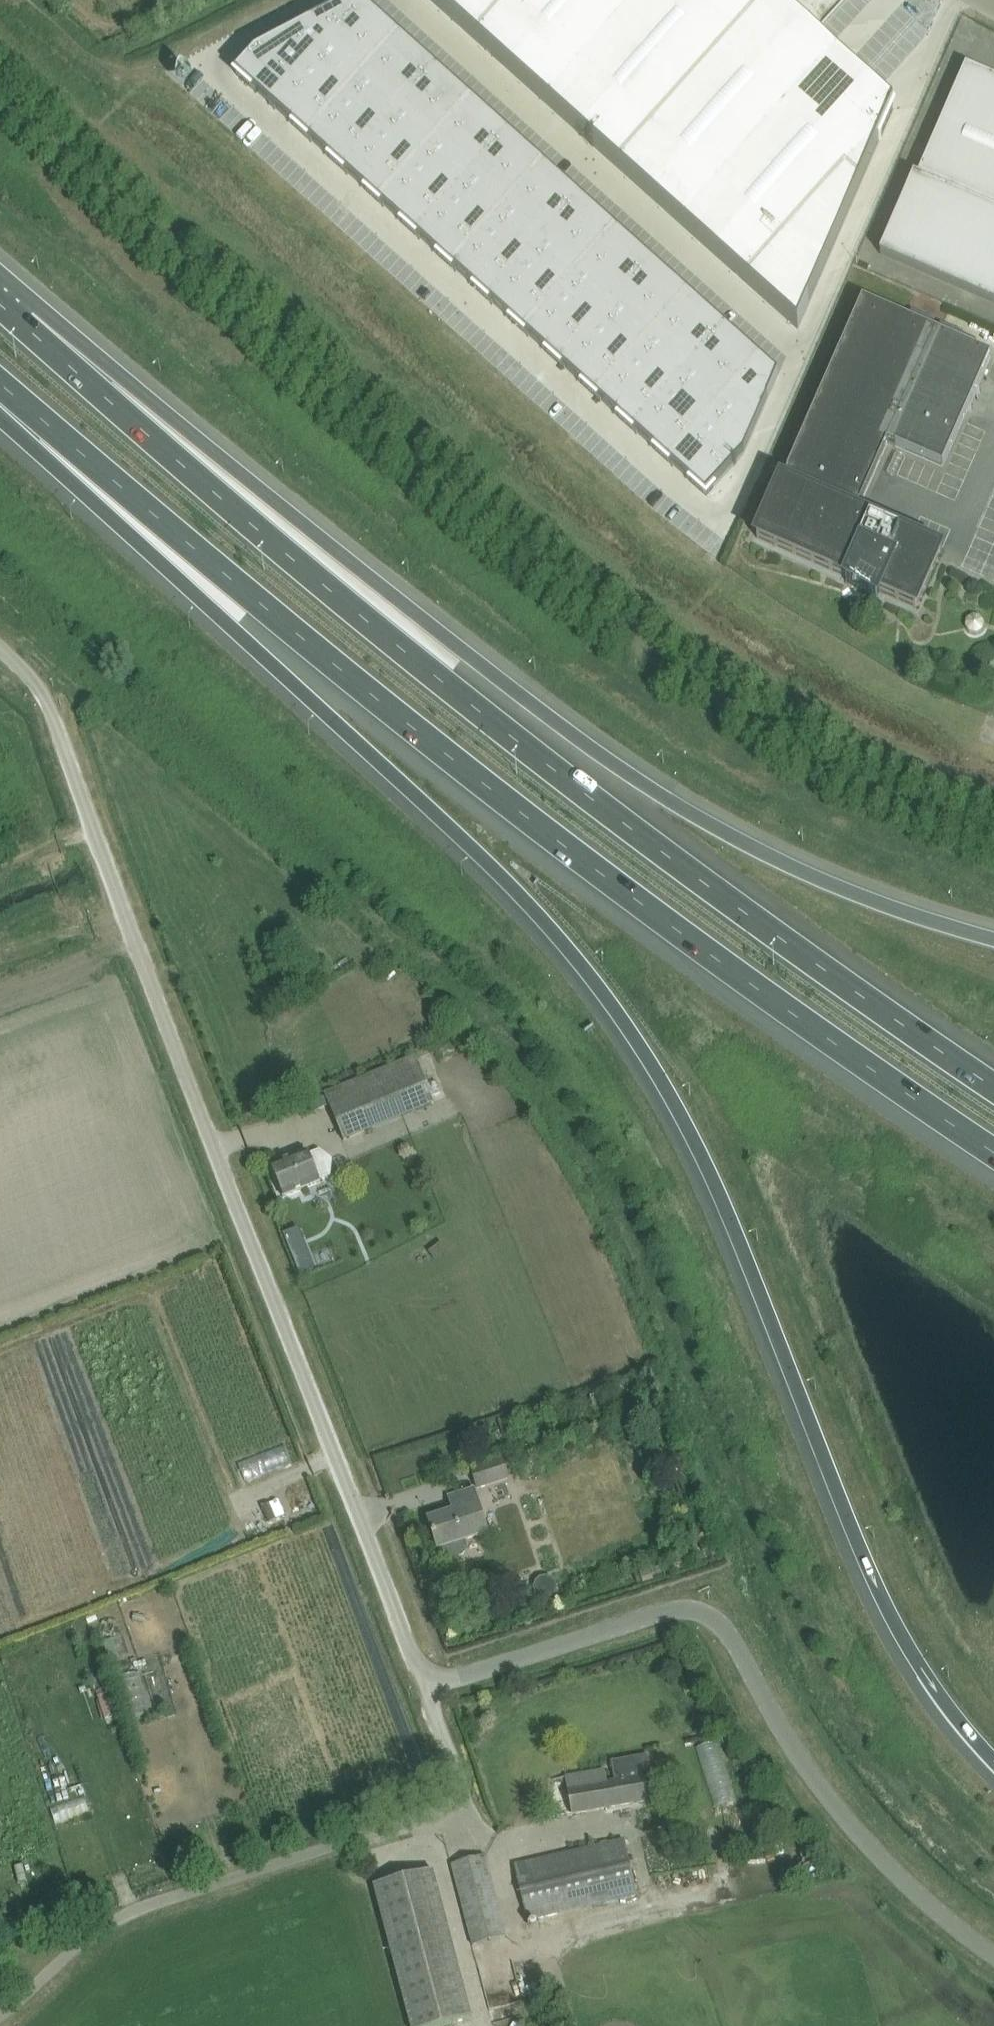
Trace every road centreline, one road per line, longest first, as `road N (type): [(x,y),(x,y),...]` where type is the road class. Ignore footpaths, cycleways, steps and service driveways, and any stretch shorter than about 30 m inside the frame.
road 1 (motorway): [(0,390),(156,558),(543,917),(613,1007),(676,1102),(717,1185),(887,1610),(993,1759)]
road 2 (motorway): [(0,384),(453,759),(993,1151)]
road 3 (motorway): [(993,1085),(623,821),(337,593),(18,319)]
road 4 (motorway): [(993,935),(810,871),(626,770),(204,441),(18,319)]
road 5 (unclassified): [(423,1694),(56,752),(32,697),(0,657)]
road 6 (unclassified): [(423,1694),(677,1612),(700,1614),(719,1633),(789,1769),(874,1867),(993,1963)]
road 7 (unclassified): [(0,2009),(64,1942),(98,1924),(440,1817),(457,1796),(423,1694)]
road 8 (track): [(135,76),(279,0)]

